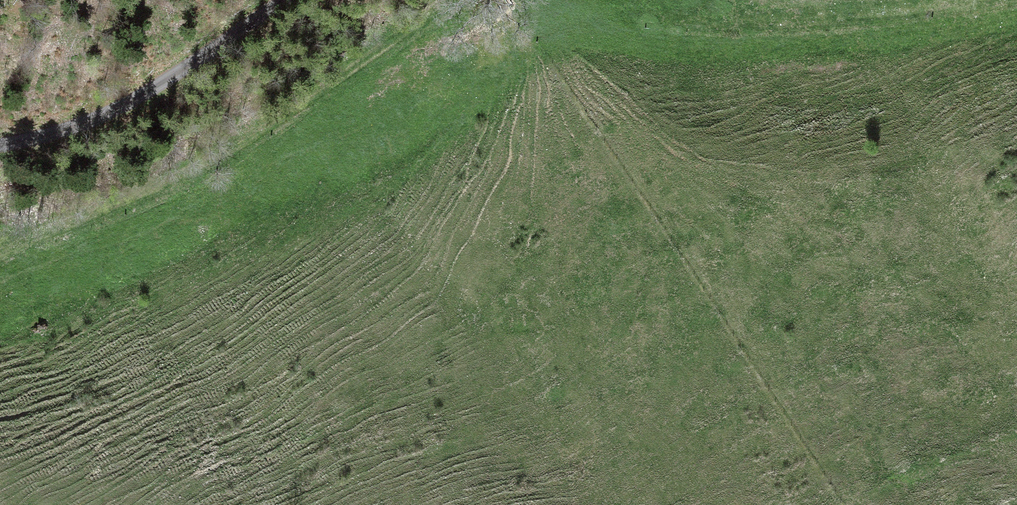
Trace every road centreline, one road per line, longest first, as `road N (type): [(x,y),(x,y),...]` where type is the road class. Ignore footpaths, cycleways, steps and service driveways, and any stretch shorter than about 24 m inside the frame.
road 1 (track): [(0,252),(254,141),(468,0)]
road 2 (track): [(600,0),(797,18),(977,0)]
road 3 (unclassified): [(0,145),(70,128),(135,98),(280,0)]
road 4 (track): [(843,504),(1016,422)]

